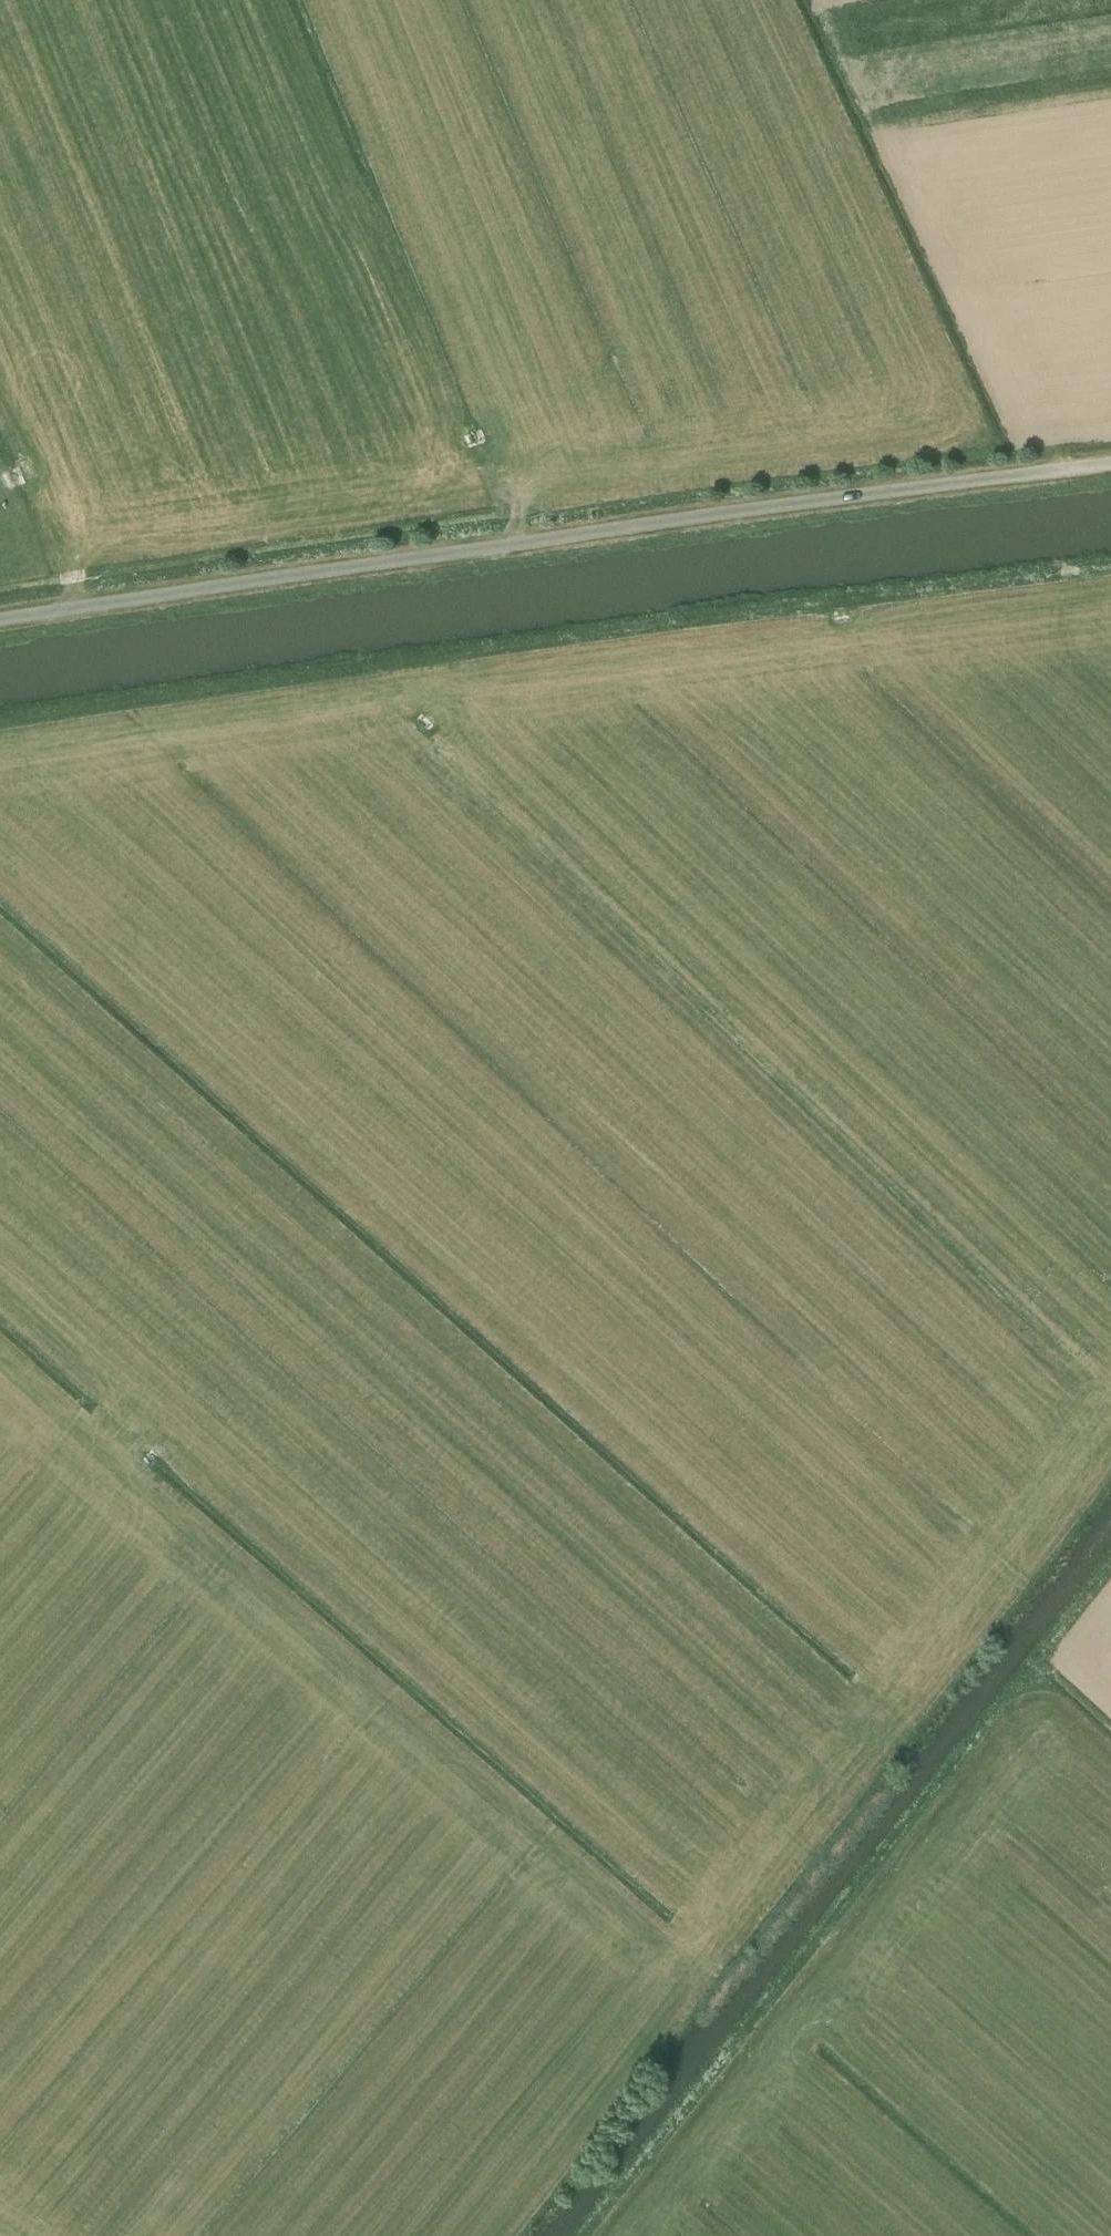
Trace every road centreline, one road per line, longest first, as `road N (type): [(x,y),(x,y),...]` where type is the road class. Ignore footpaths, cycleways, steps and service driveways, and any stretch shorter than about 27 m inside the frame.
road 1 (unclassified): [(0,619),(1110,463)]
road 2 (track): [(0,720),(1110,565)]

